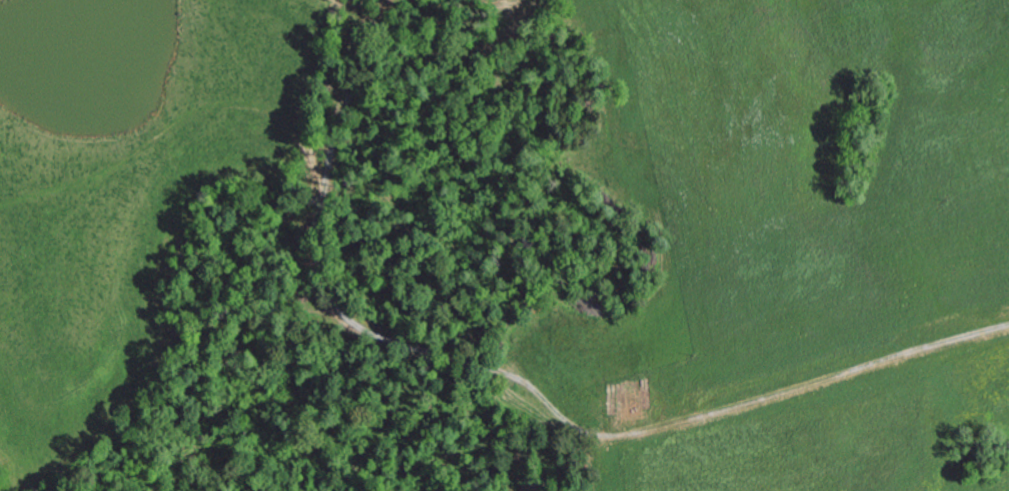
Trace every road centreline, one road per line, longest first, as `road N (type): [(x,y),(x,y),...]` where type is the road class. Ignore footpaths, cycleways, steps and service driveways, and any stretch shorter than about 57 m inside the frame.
road 1 (residential): [(1008,324),(824,351),(642,409),(523,412),(358,365),(272,313),(257,255),(321,34)]
road 2 (residential): [(281,0),(321,34),(439,45),(535,8),(642,8),(706,29),(818,164),(898,190),(1008,197)]

